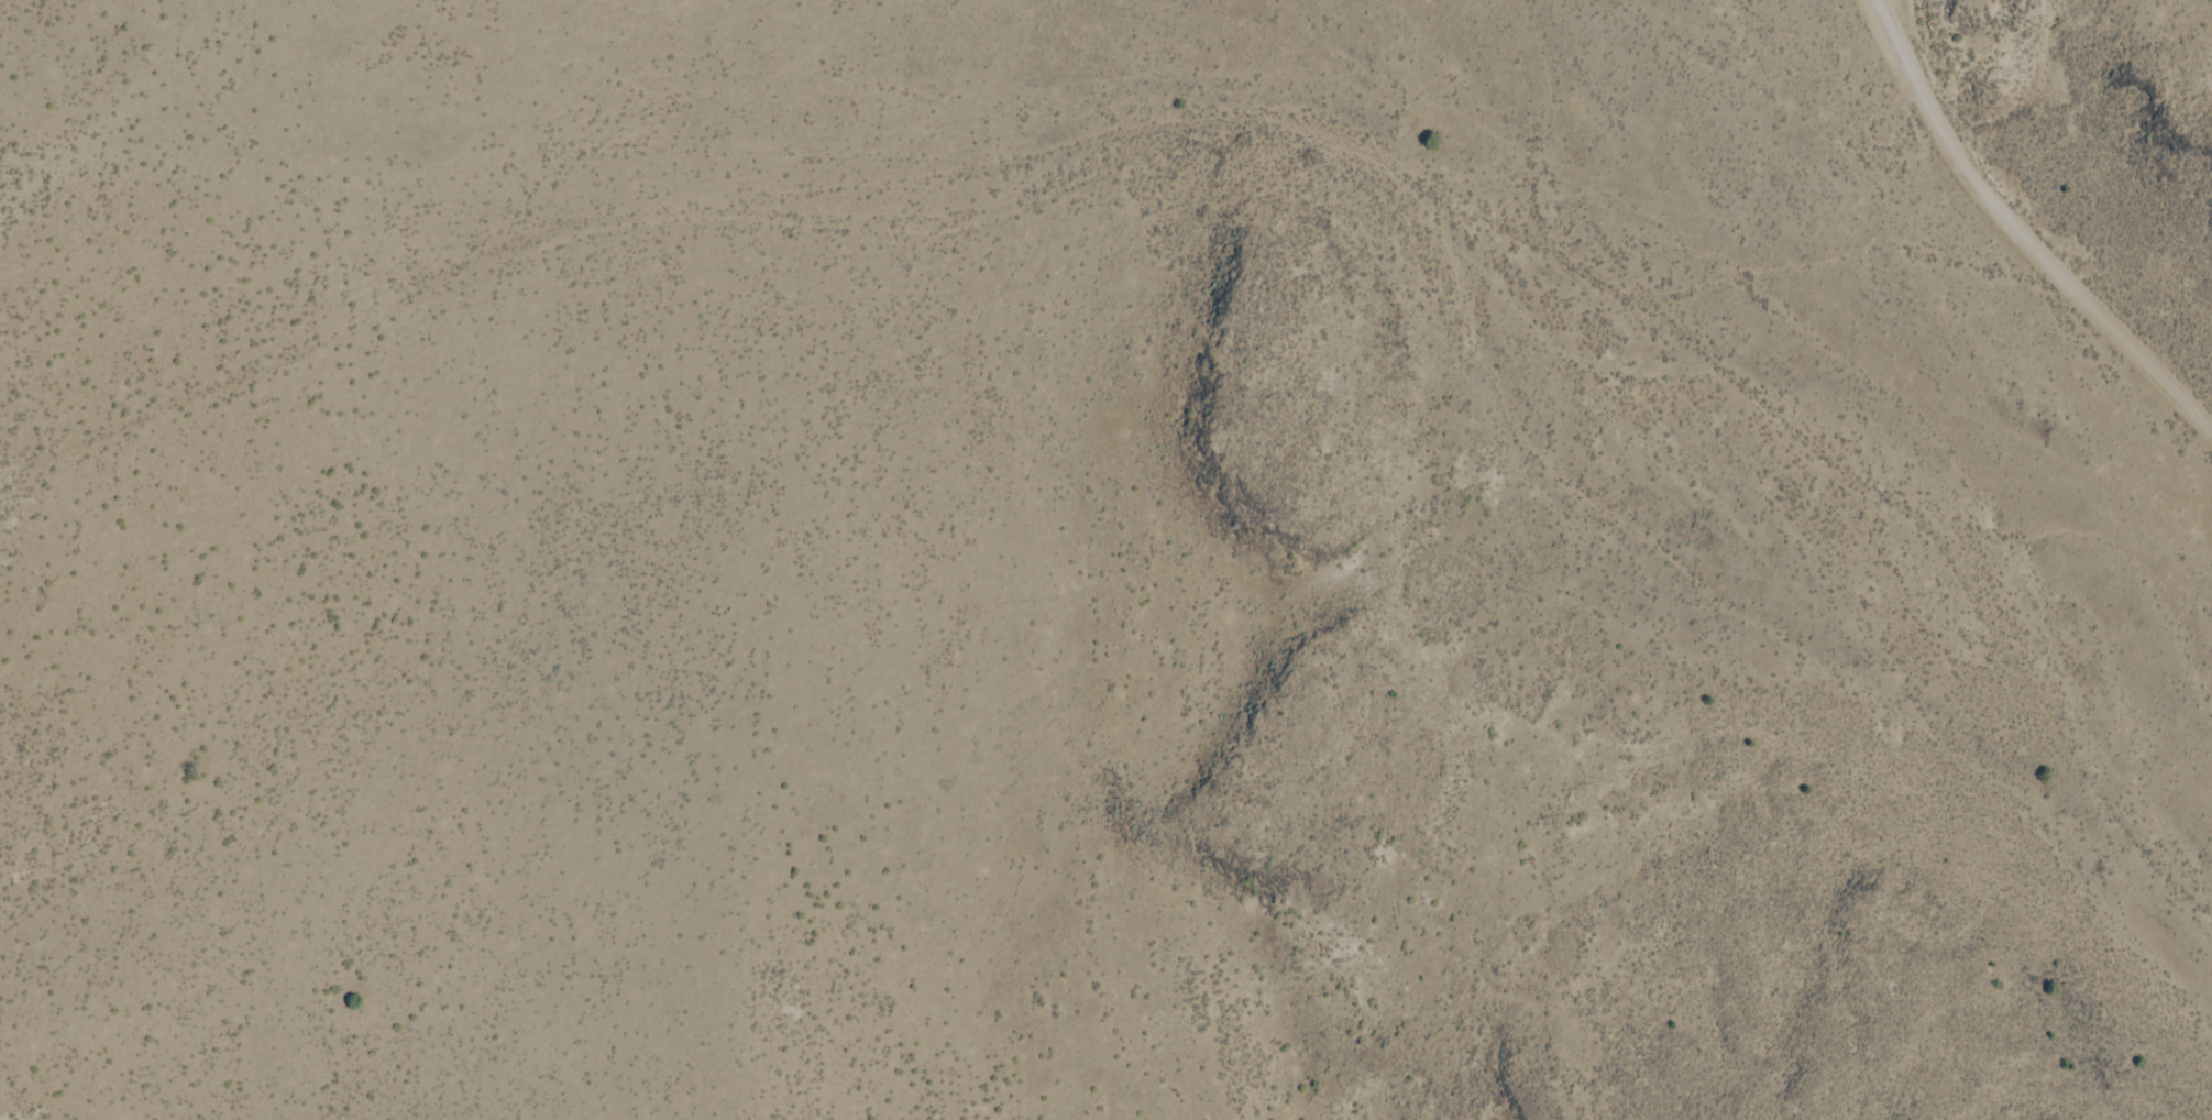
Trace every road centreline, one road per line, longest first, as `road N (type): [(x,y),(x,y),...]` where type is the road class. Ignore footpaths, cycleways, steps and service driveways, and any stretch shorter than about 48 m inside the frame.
road 1 (residential): [(2211,429),(1984,198),(1874,0)]

